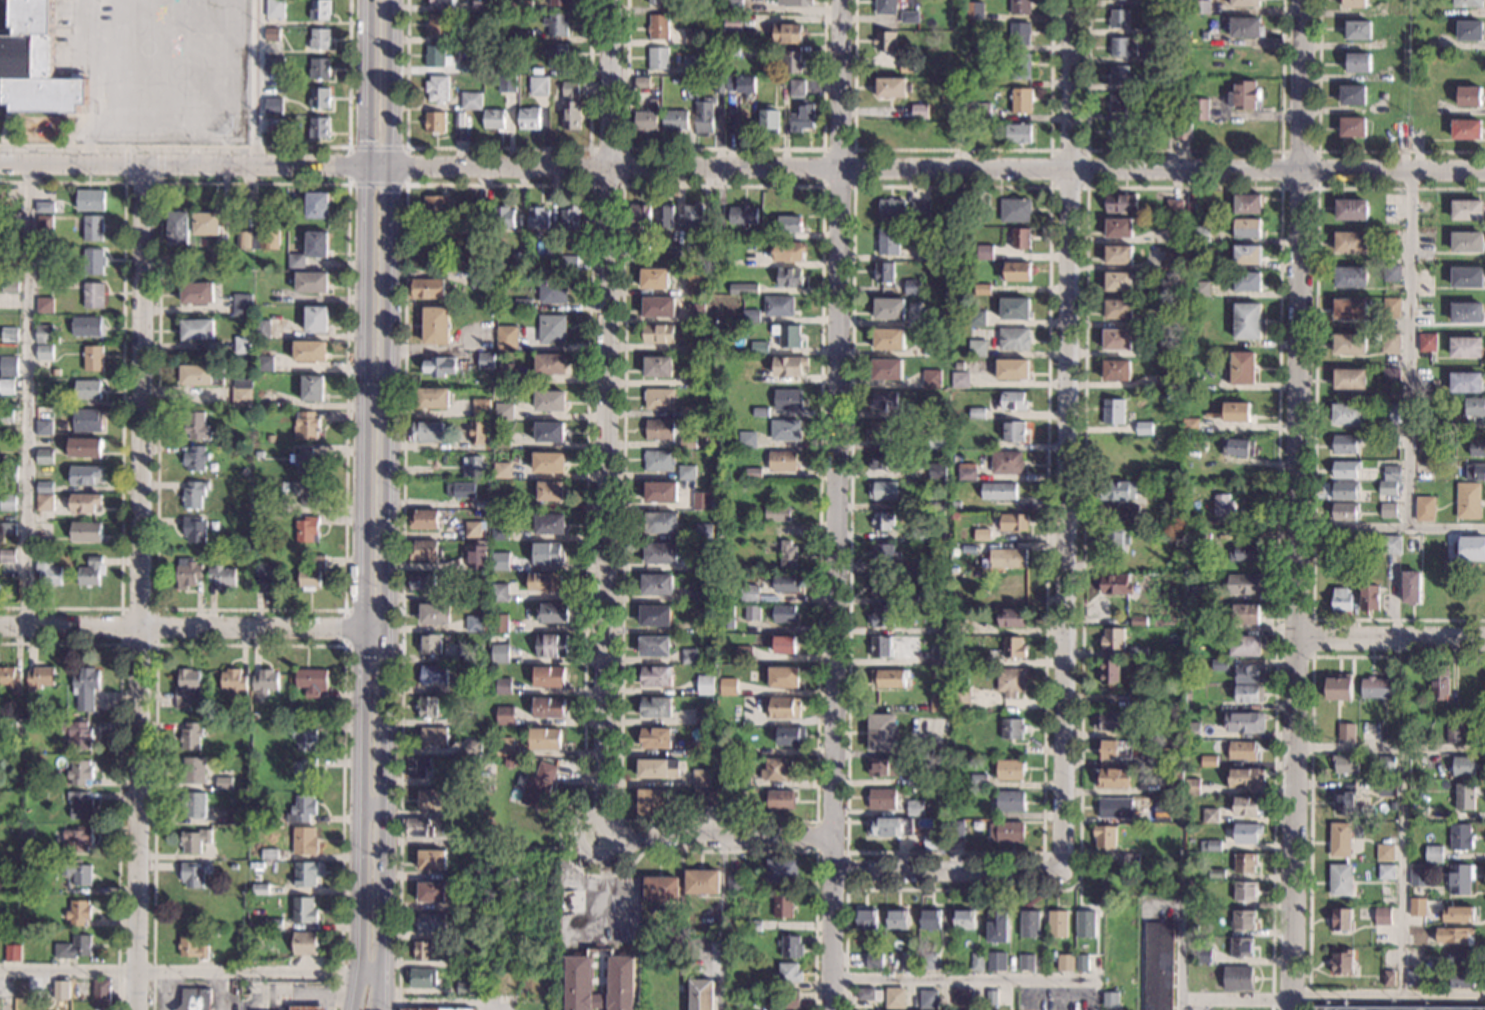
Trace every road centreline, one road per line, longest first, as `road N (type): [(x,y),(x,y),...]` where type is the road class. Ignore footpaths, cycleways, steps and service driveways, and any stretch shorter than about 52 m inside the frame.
road 1 (residential): [(1484,171),(394,167)]
road 2 (residential): [(1301,0),(1292,1009)]
road 3 (residential): [(832,1009),(841,0)]
road 4 (residential): [(1060,875),(1071,0)]
road 5 (residential): [(138,1009),(143,161)]
road 6 (tertiary): [(365,167),(360,892),(349,1009)]
road 7 (tertiary): [(379,1009),(394,167)]
road 8 (residential): [(607,827),(600,807),(609,0)]
road 9 (residential): [(388,630),(0,624)]
road 10 (residential): [(365,167),(0,160)]
road 11 (residential): [(834,837),(626,836),(607,827)]
road 12 (residential): [(1060,875),(834,874)]
road 13 (residential): [(1484,642),(1298,642)]
road 14 (tertiary): [(394,167),(396,0)]
road 15 (tertiary): [(367,0),(365,167)]

